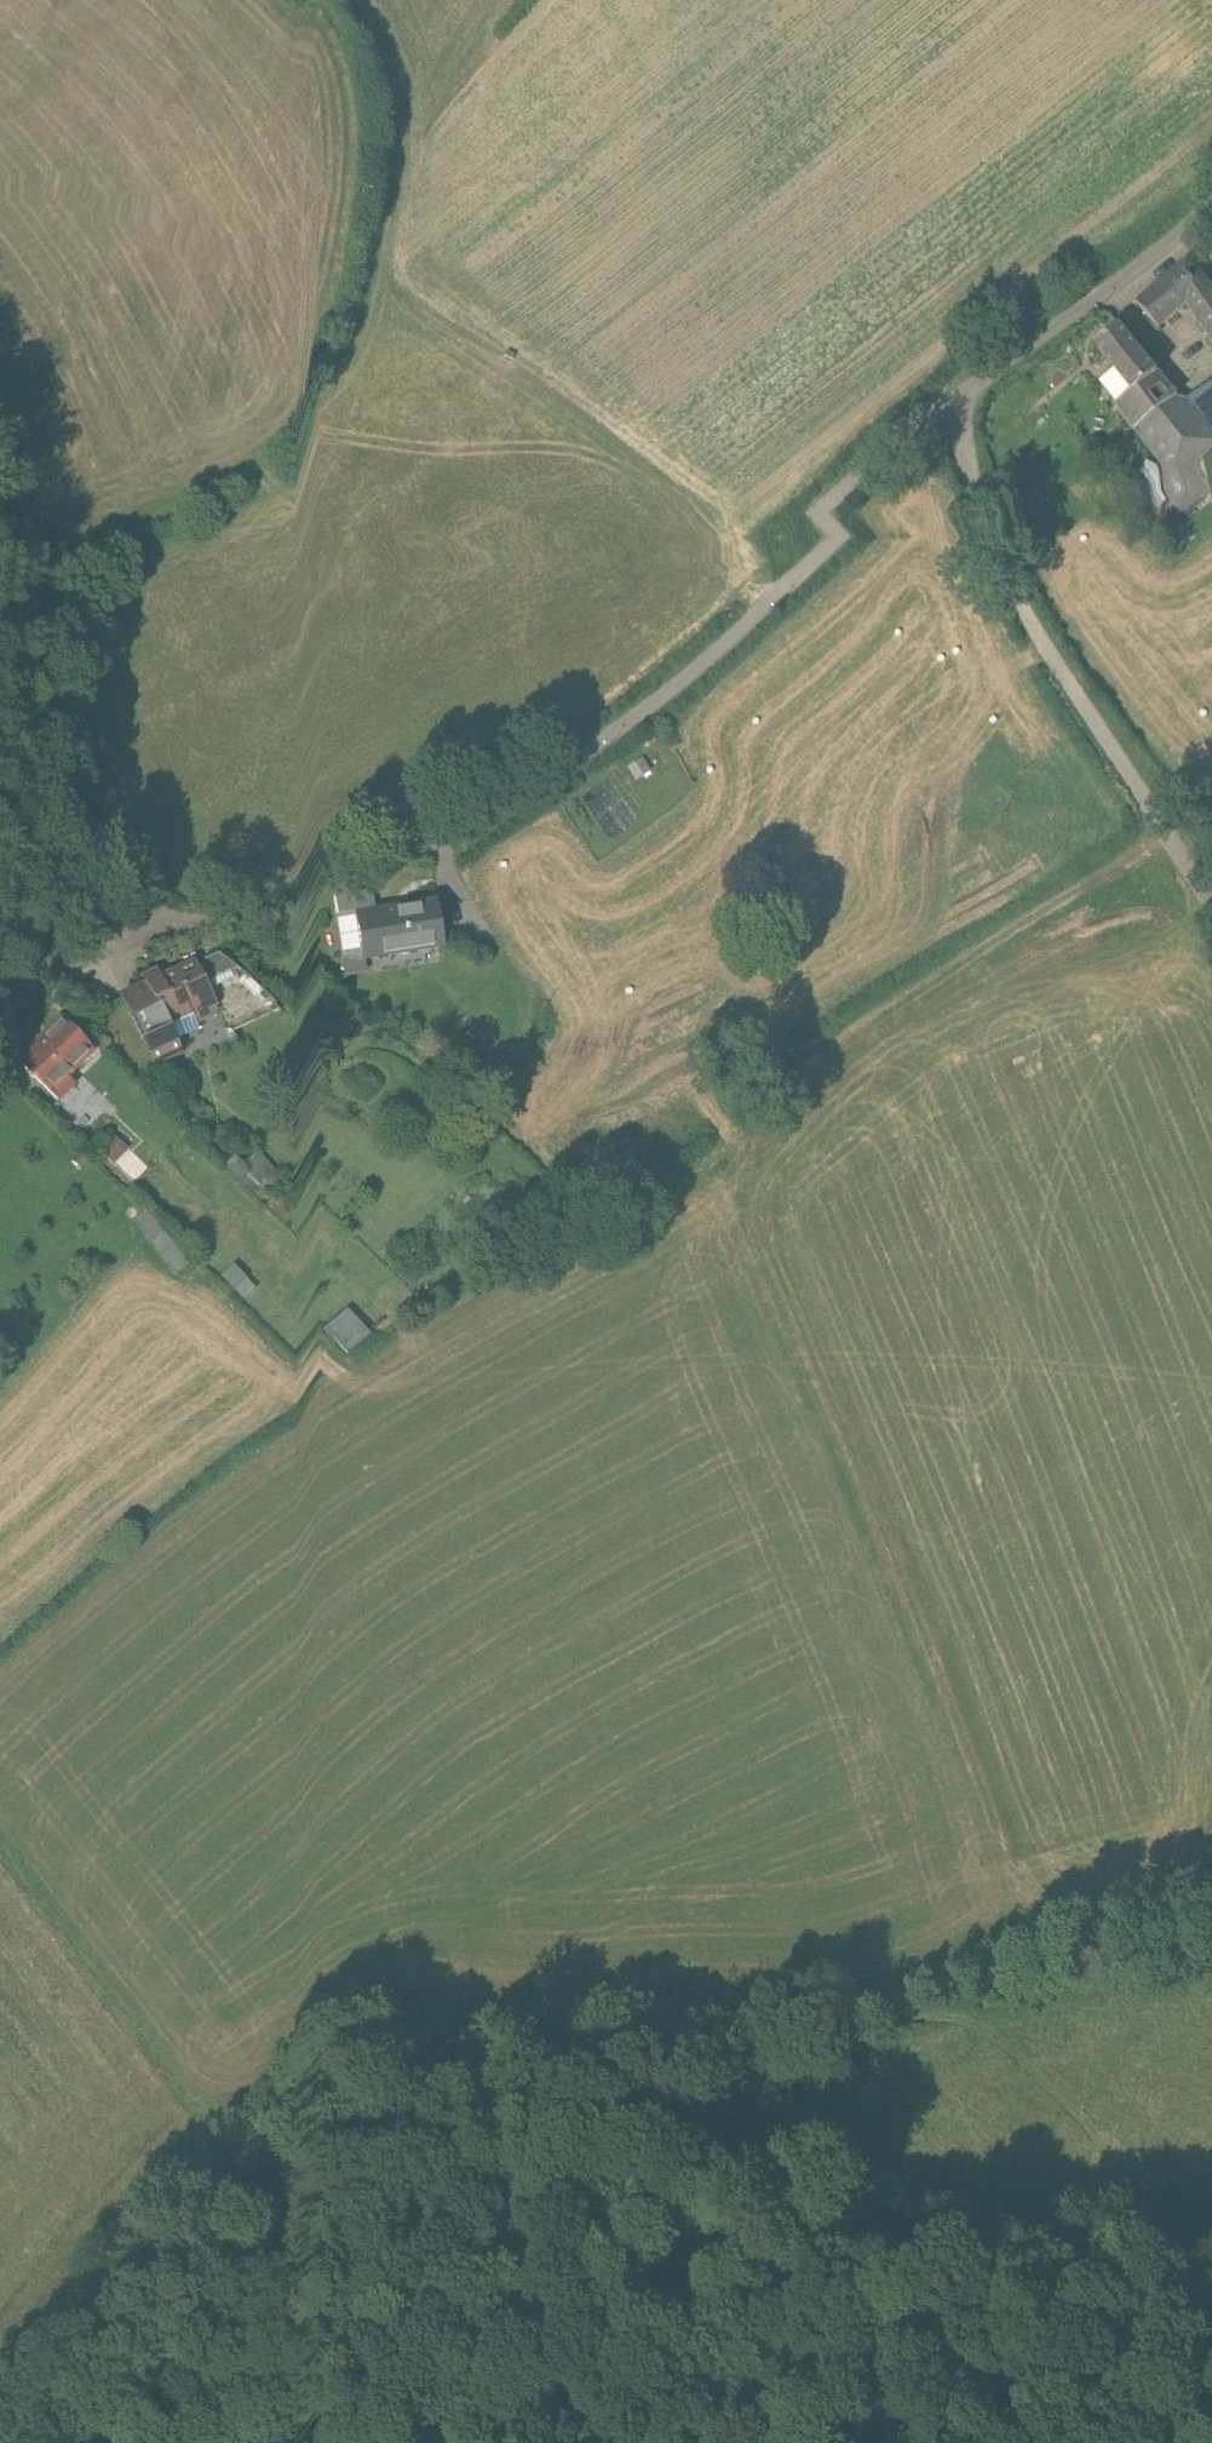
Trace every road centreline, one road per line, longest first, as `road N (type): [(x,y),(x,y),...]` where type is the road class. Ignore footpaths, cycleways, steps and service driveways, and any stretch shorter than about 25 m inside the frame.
road 1 (unclassified): [(1211,243),(909,475),(663,696),(548,775),(437,828),(128,901),(79,925),(0,995)]
road 2 (track): [(1168,830),(847,1028),(692,1182)]
road 3 (track): [(959,439),(990,534),(1051,656),(1211,892)]
road 4 (track): [(0,420),(67,707),(125,815),(180,883)]

